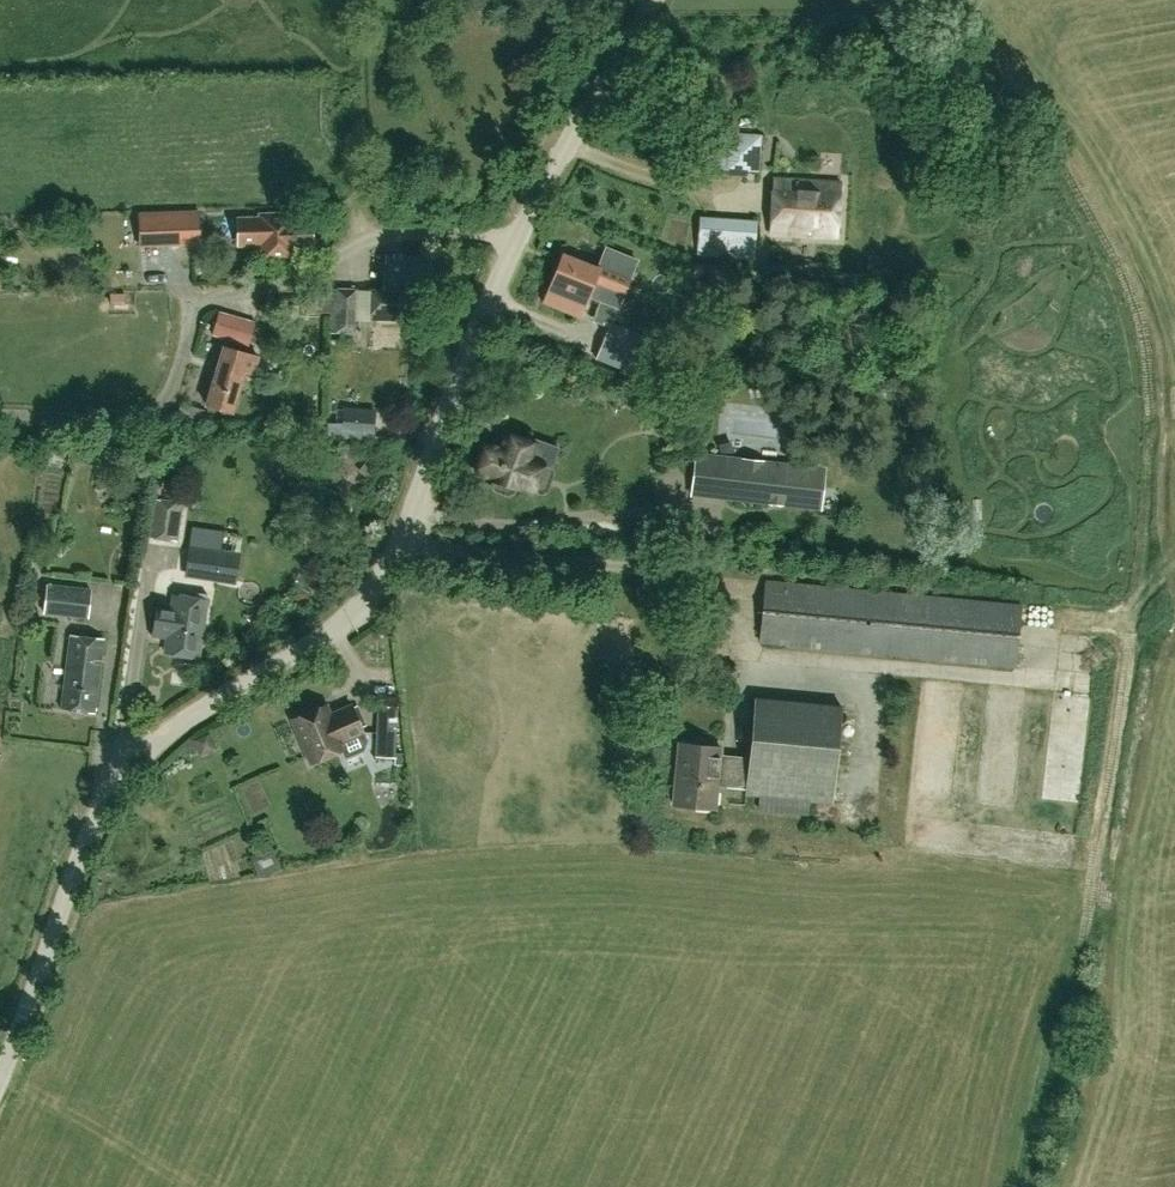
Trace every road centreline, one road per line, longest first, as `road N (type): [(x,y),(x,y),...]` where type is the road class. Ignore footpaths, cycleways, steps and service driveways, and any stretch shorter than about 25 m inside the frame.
road 1 (unclassified): [(0,1070),(111,790),(164,733),(336,626),(387,568),(518,235)]
road 2 (residential): [(0,417),(145,416),(168,399),(196,306),(206,299),(325,271),(363,244),(396,235),(518,235)]
road 3 (unclassified): [(518,235),(654,0)]

